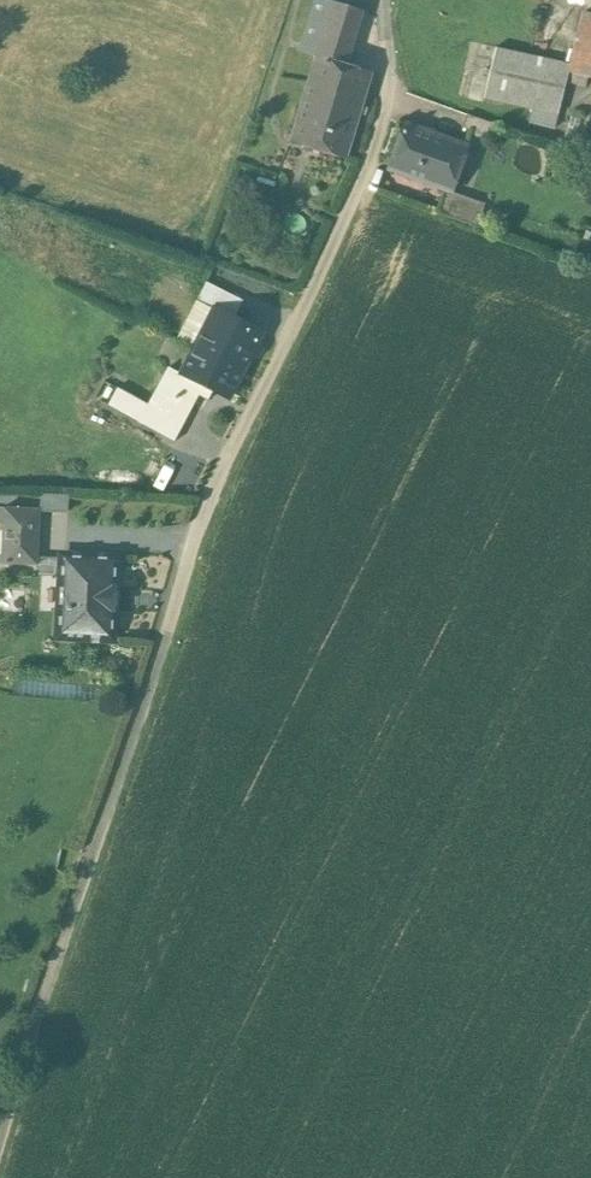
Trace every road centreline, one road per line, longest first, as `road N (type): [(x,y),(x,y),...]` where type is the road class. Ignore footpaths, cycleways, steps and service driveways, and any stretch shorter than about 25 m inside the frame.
road 1 (residential): [(199,545),(222,478),(369,161),(391,73),(387,0)]
road 2 (track): [(0,1156),(151,686)]
road 3 (residential): [(151,686),(199,545)]

